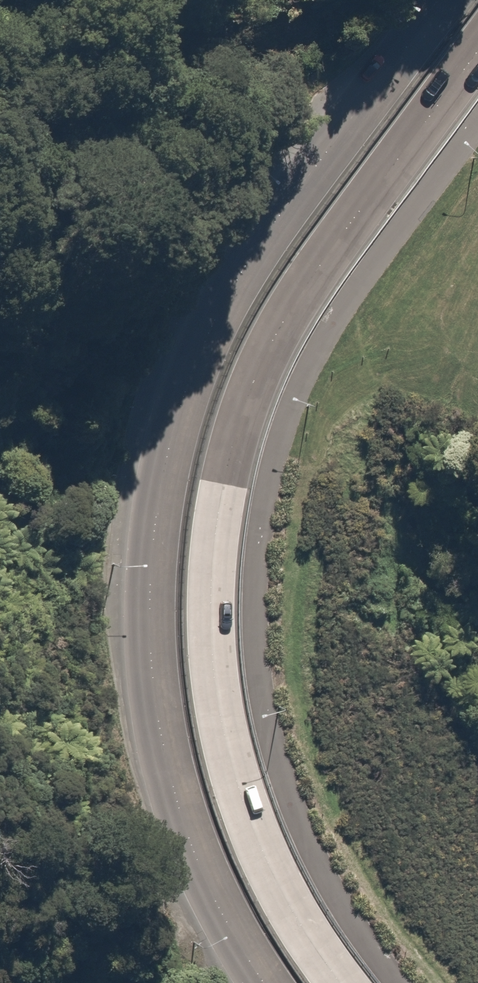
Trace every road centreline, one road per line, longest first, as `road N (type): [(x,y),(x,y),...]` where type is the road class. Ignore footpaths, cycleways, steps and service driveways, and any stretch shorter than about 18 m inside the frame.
road 1 (secondary): [(263,982),(210,892),(150,690),(153,543),(167,450),(199,345),(253,255),(437,0)]
road 2 (secondary): [(477,49),(307,282),(258,371),(229,448),(215,540),(208,610),(230,759),(287,902),(342,982)]

